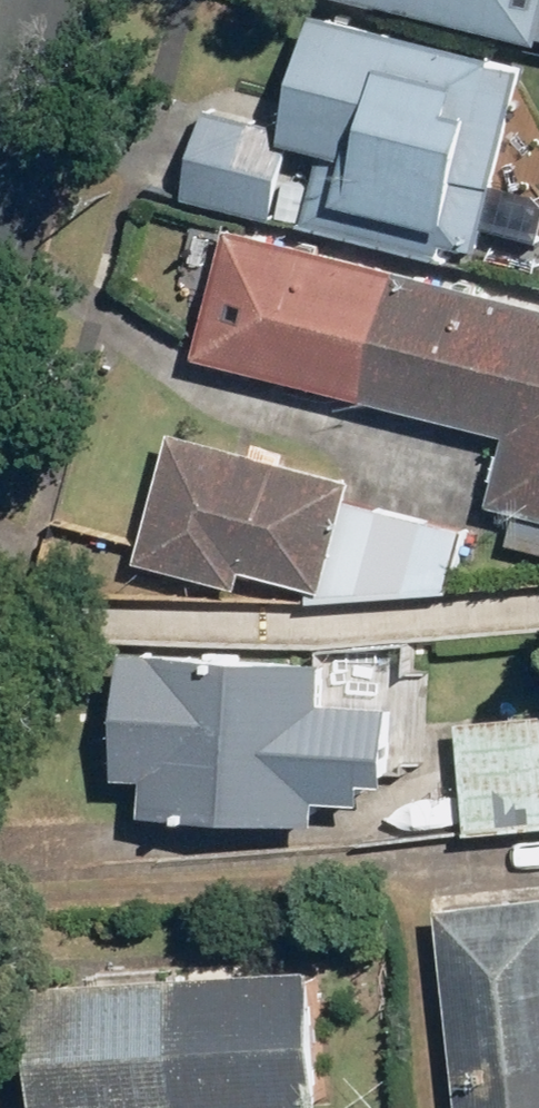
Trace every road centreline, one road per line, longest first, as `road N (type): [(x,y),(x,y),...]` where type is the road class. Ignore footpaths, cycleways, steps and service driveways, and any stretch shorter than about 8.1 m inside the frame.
road 1 (residential): [(0,148),(41,0)]

